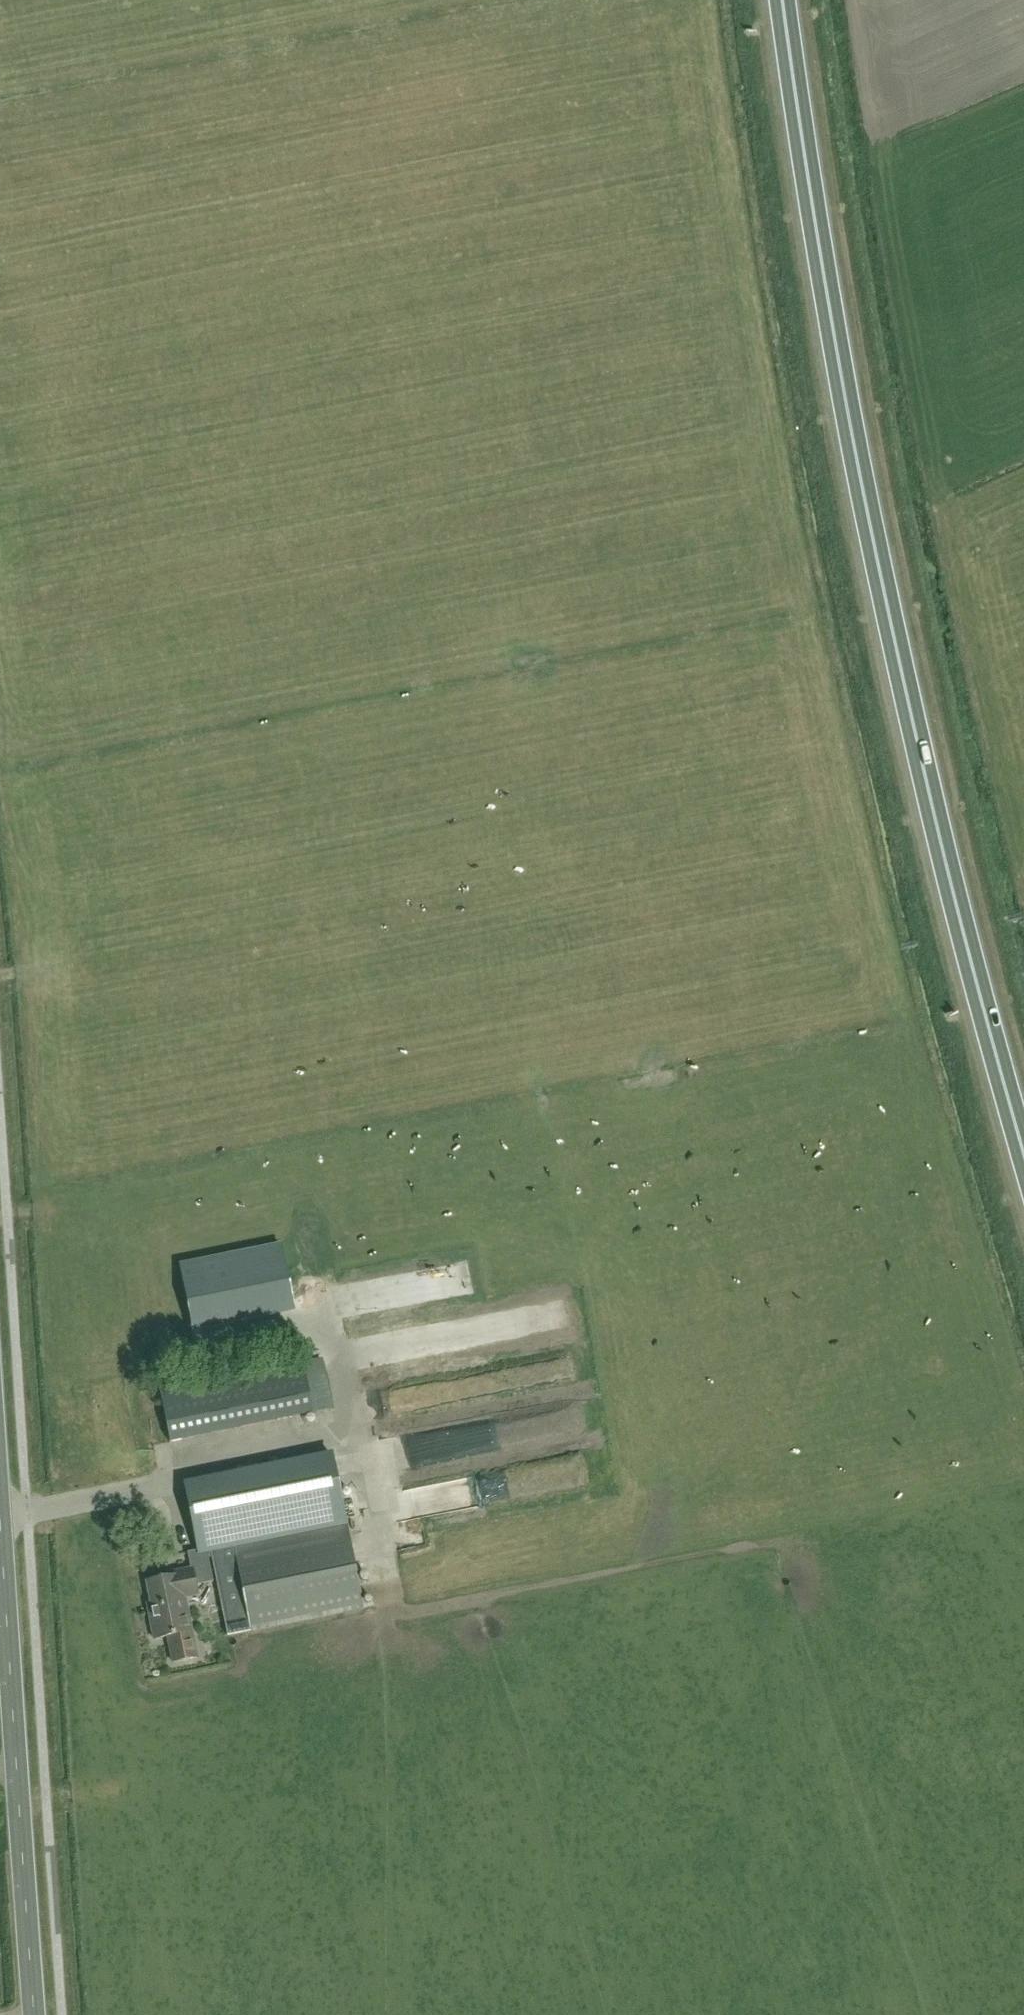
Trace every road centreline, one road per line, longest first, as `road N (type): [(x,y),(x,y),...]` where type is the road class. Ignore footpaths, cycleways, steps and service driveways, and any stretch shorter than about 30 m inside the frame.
road 1 (trunk): [(1023,1148),(931,802),(864,501),(783,0)]
road 2 (tertiary): [(35,2014),(0,1509)]

